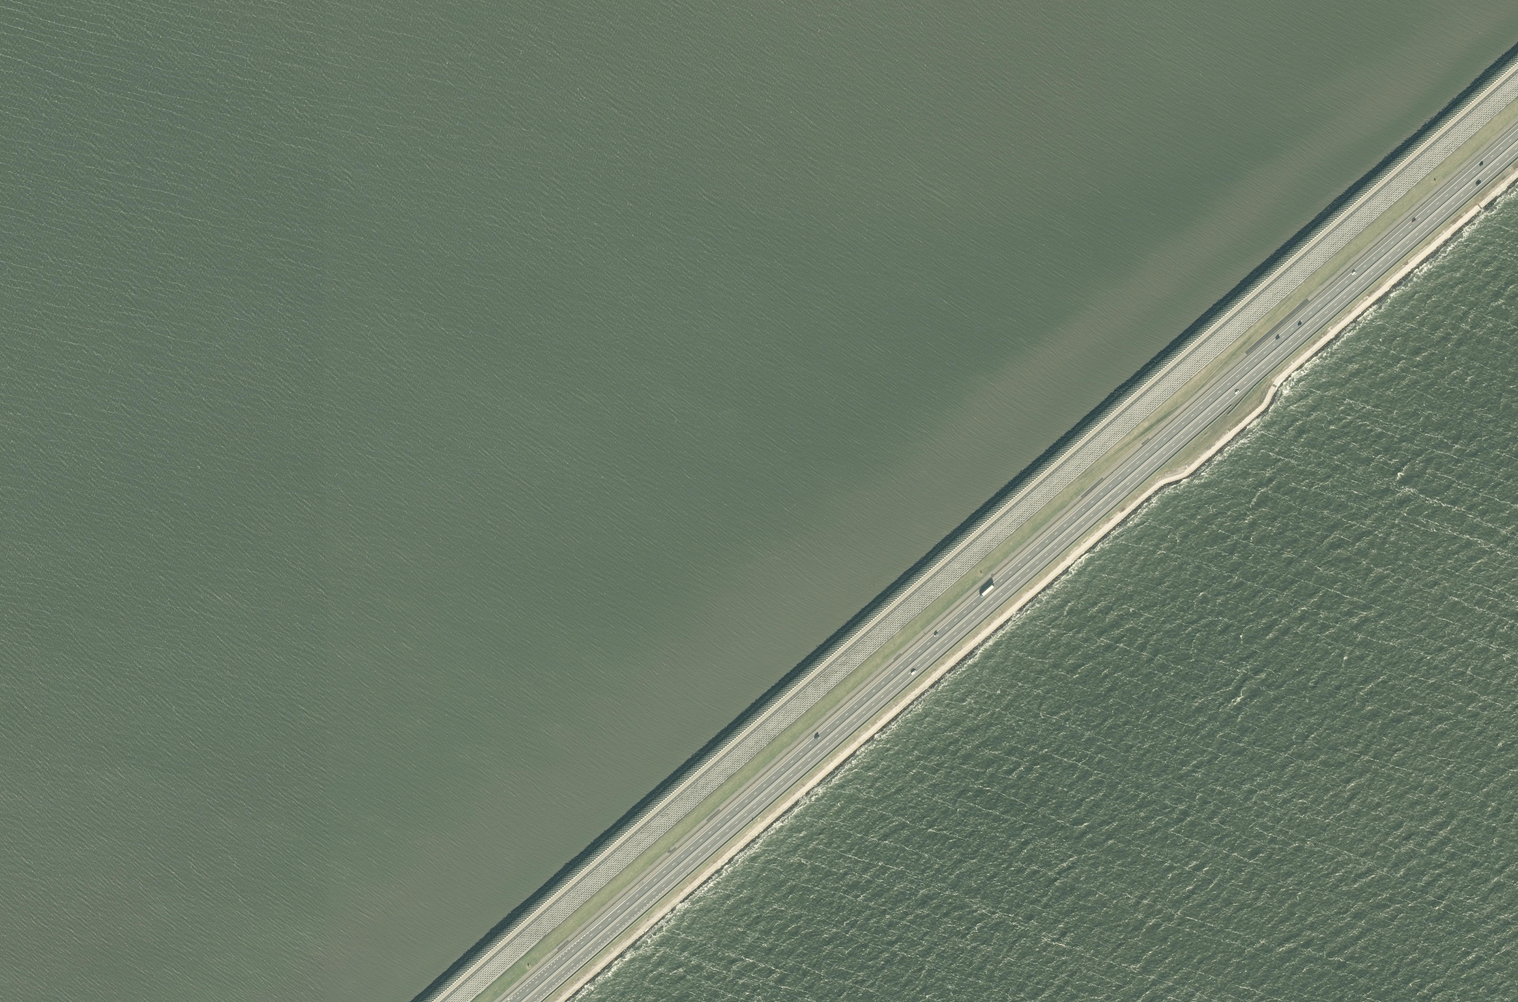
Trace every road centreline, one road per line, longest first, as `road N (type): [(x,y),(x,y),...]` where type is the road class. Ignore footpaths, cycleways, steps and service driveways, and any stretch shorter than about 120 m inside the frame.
road 1 (motorway): [(1517,132),(512,1001)]
road 2 (motorway): [(527,1001),(1517,145)]

